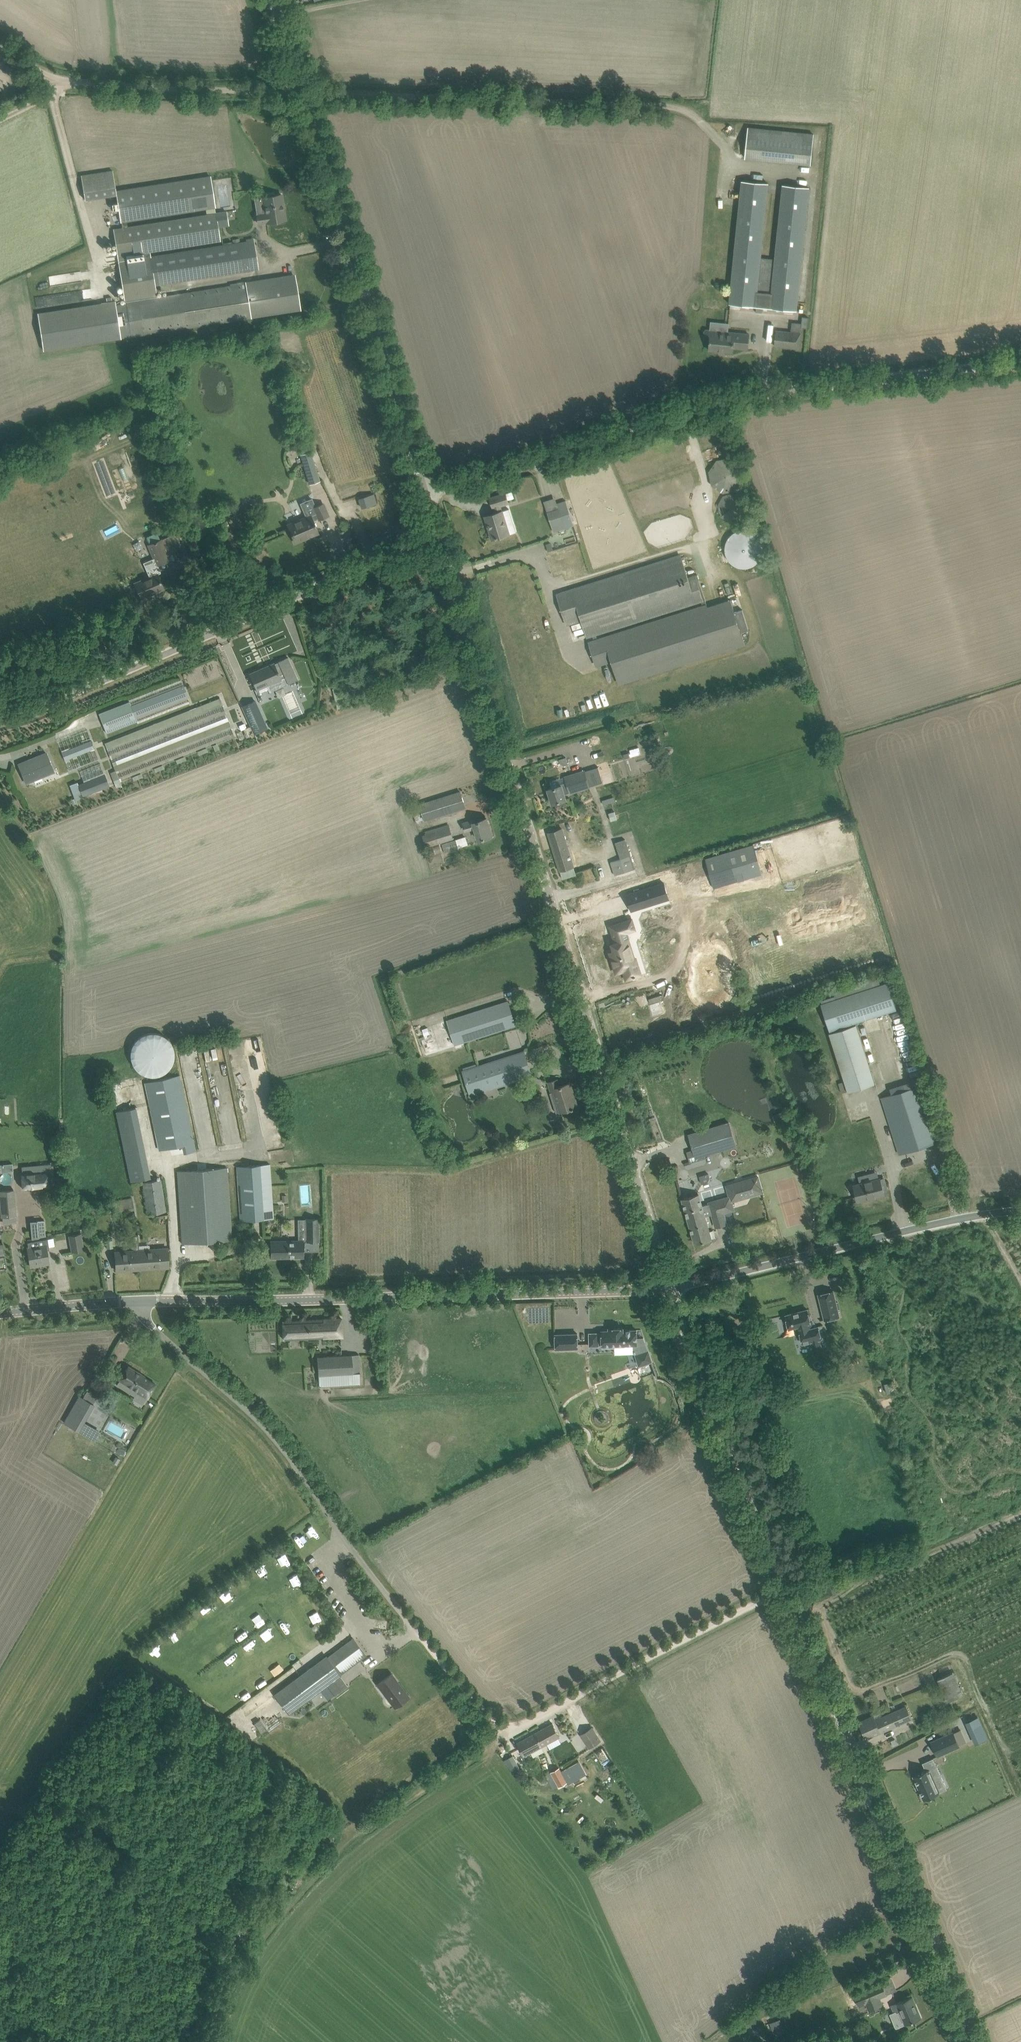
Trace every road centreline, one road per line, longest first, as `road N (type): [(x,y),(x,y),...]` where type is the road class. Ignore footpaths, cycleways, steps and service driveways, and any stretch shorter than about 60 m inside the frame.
road 1 (unclassified): [(978,2041),(783,1596),(668,1291)]
road 2 (unclassified): [(668,1291),(437,537)]
road 3 (unclassified): [(425,497),(687,405),(1020,360)]
road 4 (unclassified): [(131,1303),(668,1291)]
road 5 (unclassified): [(0,717),(437,537)]
road 6 (unclassified): [(415,1635),(260,1432),(140,1325),(131,1303)]
road 7 (track): [(415,1635),(488,1720),(515,1726),(783,1596)]
road 8 (unclassified): [(425,497),(299,94)]
road 9 (unclassified): [(668,1291),(959,1219),(1020,1212)]
road 10 (unclassified): [(299,94),(78,81),(0,43)]
road 11 (unclassified): [(0,1314),(131,1303)]

